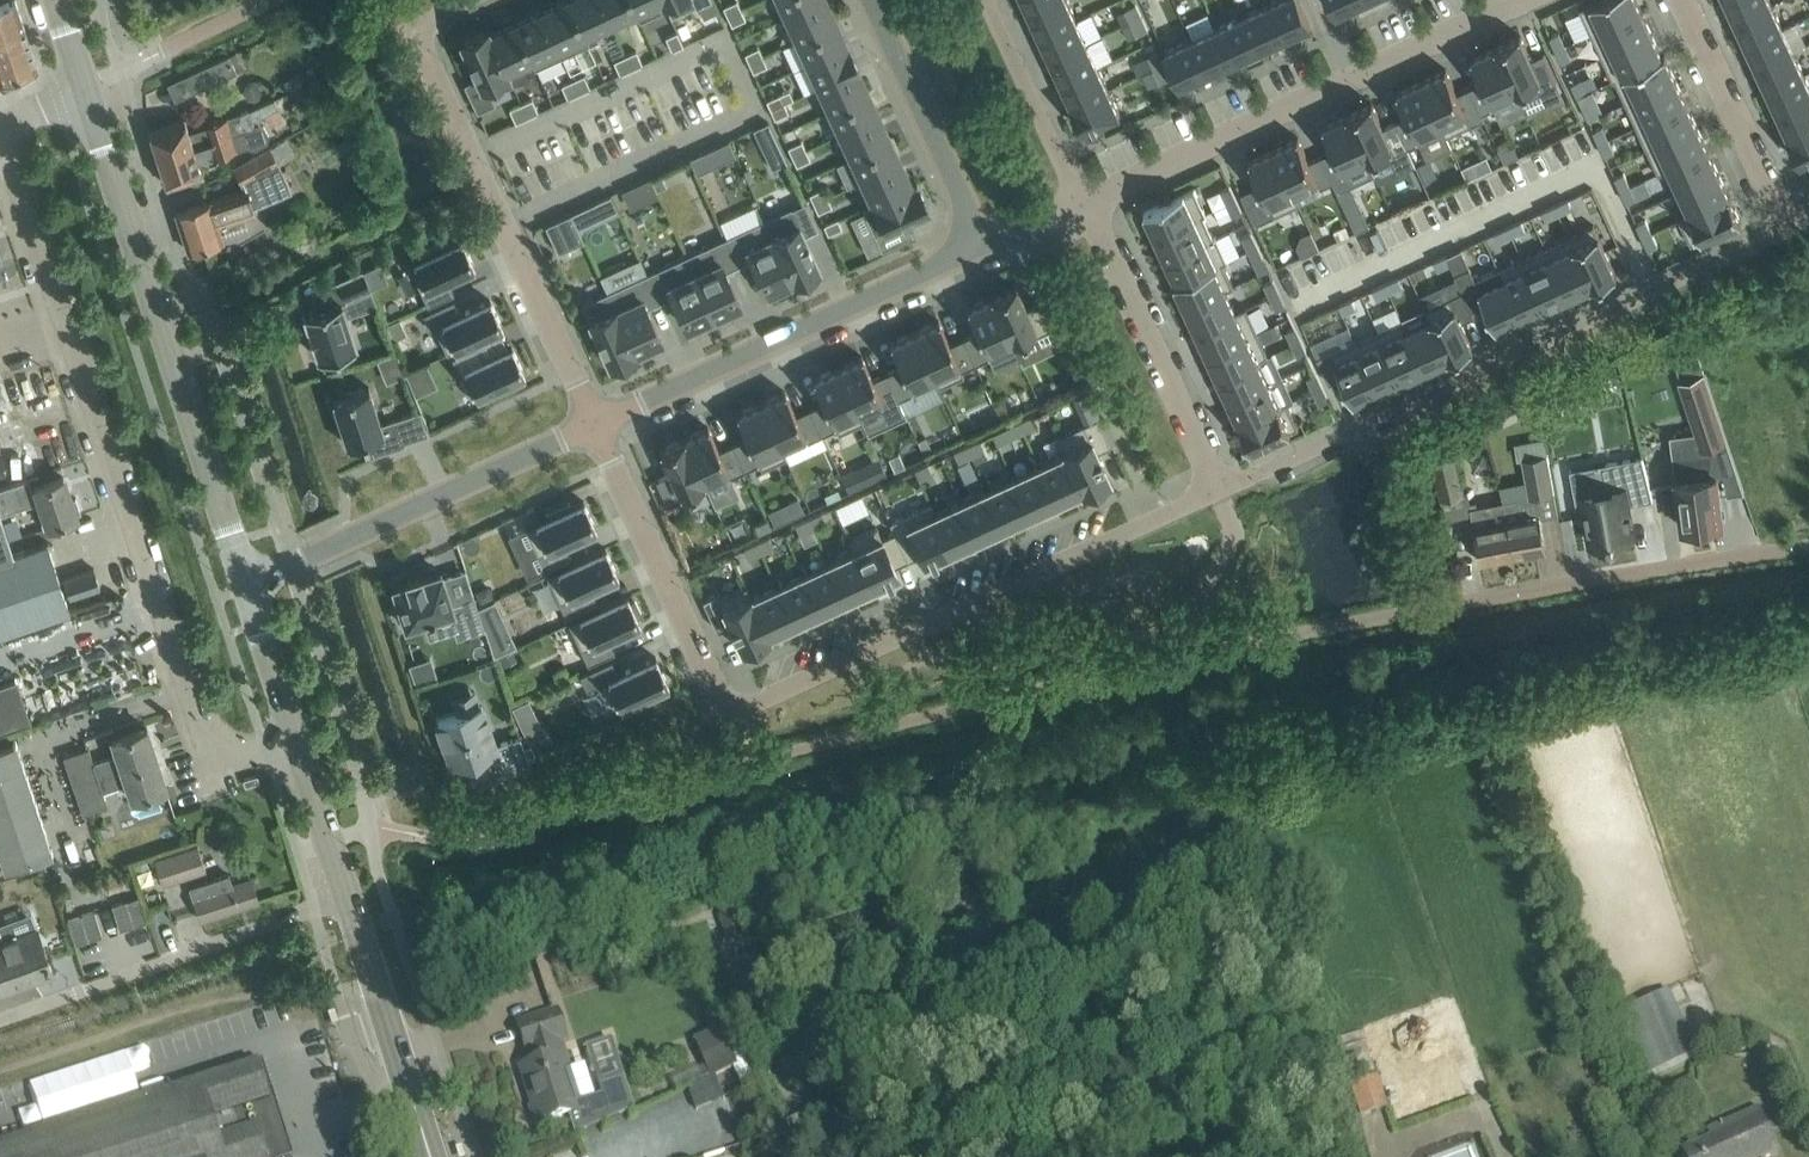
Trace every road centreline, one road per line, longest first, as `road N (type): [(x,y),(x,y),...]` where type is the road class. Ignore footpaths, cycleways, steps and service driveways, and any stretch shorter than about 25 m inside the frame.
road 1 (residential): [(595,426),(727,719),(1217,492)]
road 2 (residential): [(1808,547),(1195,654),(1190,617),(1230,557),(1217,492)]
road 3 (unclassified): [(296,734),(230,756),(203,729),(1,129)]
road 4 (residential): [(1217,492),(1788,225)]
road 5 (secondary): [(245,585),(85,88)]
road 6 (residential): [(1524,0),(1082,201)]
road 7 (residential): [(595,426),(987,244)]
road 8 (residential): [(424,53),(595,426)]
road 9 (residential): [(245,585),(595,426)]
road 10 (unclassified): [(0,1023),(348,897)]
road 11 (residential): [(1082,201),(1217,492)]
road 12 (residential): [(872,0),(987,244)]
road 13 (secondary): [(425,1134),(348,897)]
road 14 (residential): [(1684,0),(1788,225)]
road 15 (residential): [(985,0),(1082,201)]
road 16 (secondary): [(348,897),(296,734)]
road 17 (secondary): [(296,734),(245,585)]

